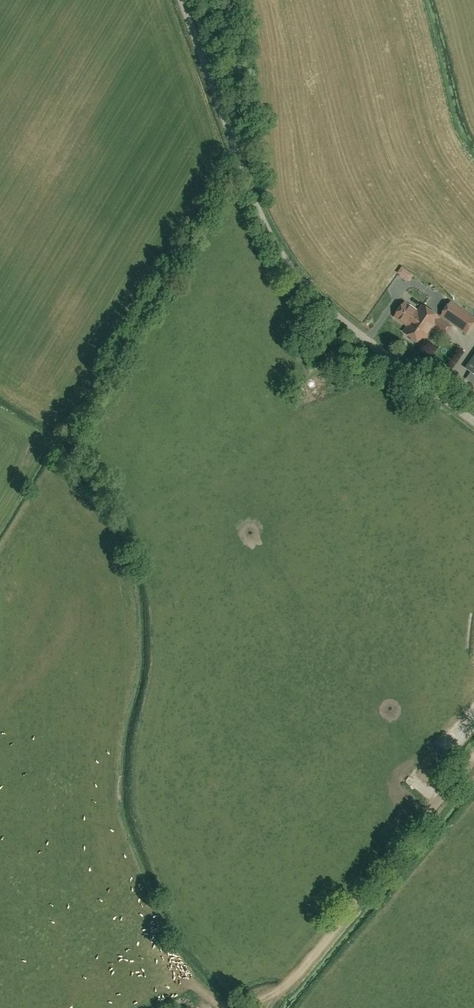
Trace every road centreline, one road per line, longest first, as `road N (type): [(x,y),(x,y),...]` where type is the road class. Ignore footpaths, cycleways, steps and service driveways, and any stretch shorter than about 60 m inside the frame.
road 1 (unclassified): [(473,421),(342,320),(288,261),(253,194),(181,0)]
road 2 (track): [(246,1007),(300,971),(473,761)]

